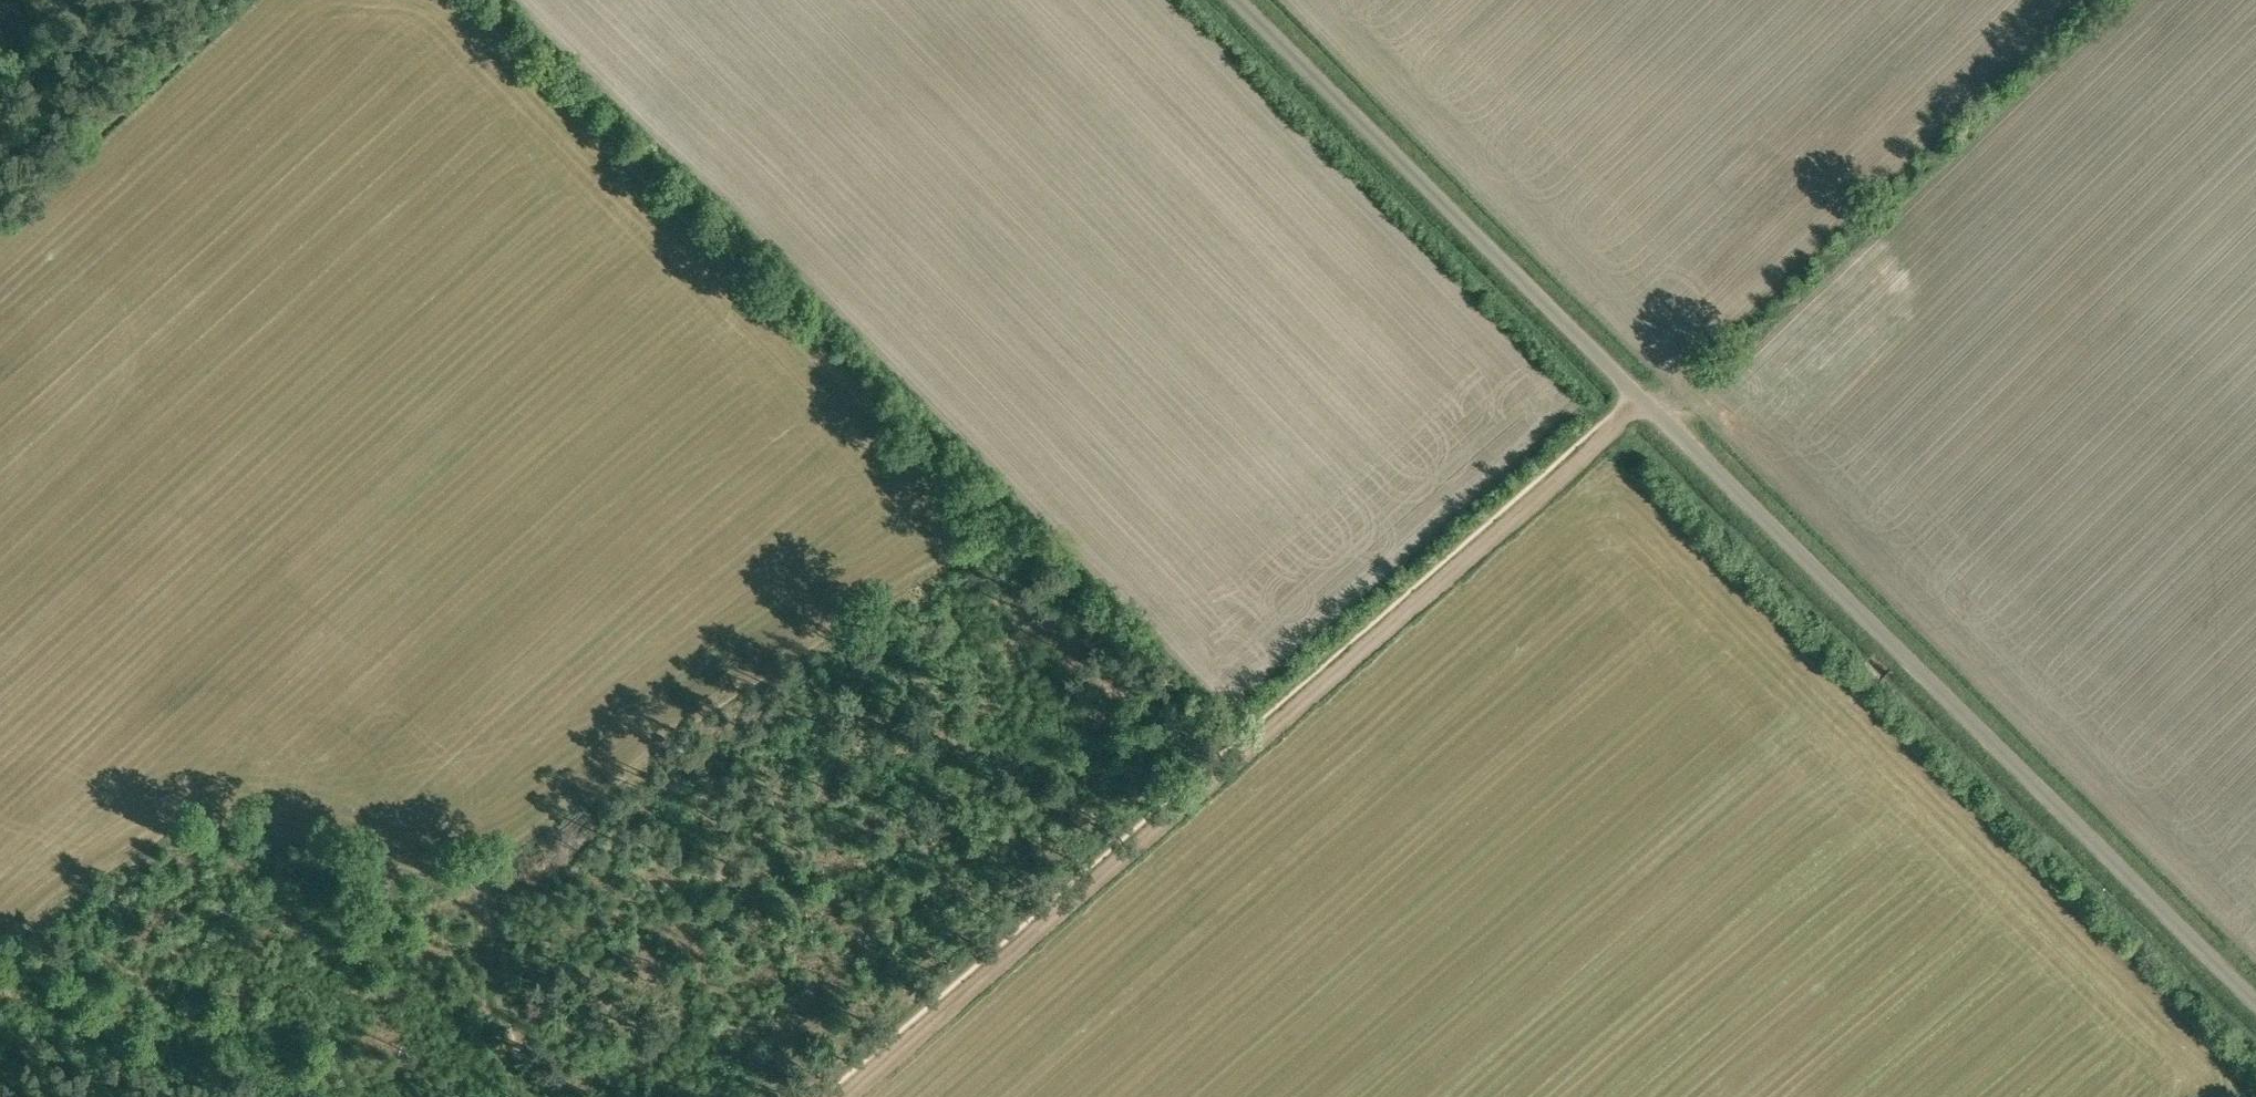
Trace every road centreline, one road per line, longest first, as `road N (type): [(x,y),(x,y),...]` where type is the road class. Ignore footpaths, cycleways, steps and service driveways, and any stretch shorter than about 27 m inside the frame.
road 1 (unclassified): [(2255,1004),(1640,396),(1257,0)]
road 2 (track): [(855,1096),(1650,406)]

